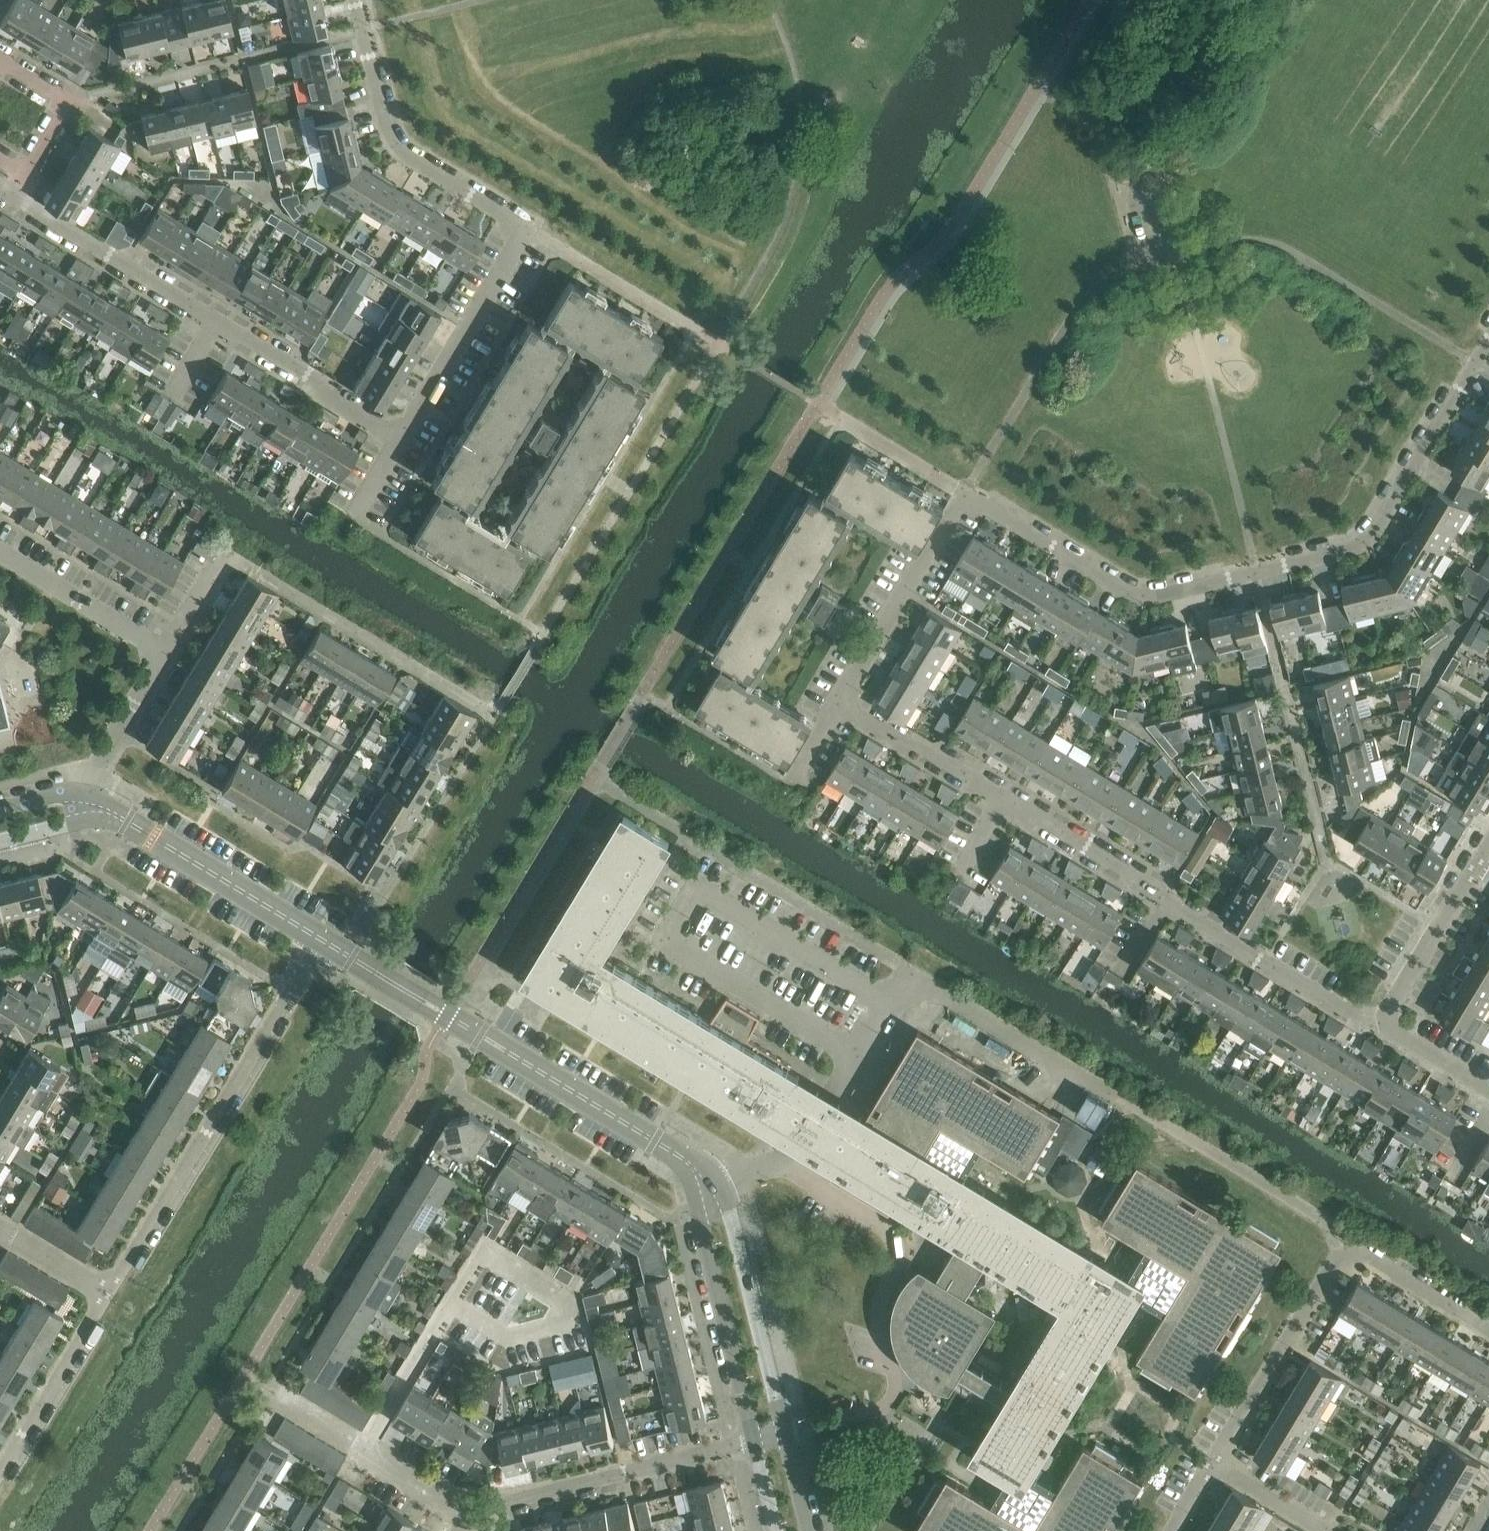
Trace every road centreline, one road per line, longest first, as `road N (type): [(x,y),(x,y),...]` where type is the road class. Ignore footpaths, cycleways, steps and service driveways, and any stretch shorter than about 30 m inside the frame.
road 1 (residential): [(842,705),(962,497),(1141,597),(1360,548),(1375,537),(1488,347)]
road 2 (residential): [(404,437),(529,232),(385,141),(356,0)]
road 3 (tertiary): [(712,1179),(321,941)]
road 4 (residential): [(404,437),(19,202)]
road 5 (residential): [(1488,1333),(1363,1258),(1341,1257),(1216,1469)]
road 6 (residential): [(109,1295),(321,941)]
road 7 (residential): [(474,1510),(756,1445)]
road 8 (tertiary): [(321,941),(83,802)]
road 9 (tertiary): [(712,1179),(702,1219),(756,1445)]
road 10 (tertiary): [(788,1438),(732,1208),(712,1179)]
road 11 (residential): [(1381,1029),(1176,911),(1167,893)]
road 12 (residential): [(452,1309),(506,1339),(569,1321),(567,1302),(485,1257)]
road 13 (residential): [(0,1472),(109,1295)]
road 14 (residential): [(1381,1029),(1485,857)]
road 15 (residential): [(0,555),(168,657)]
road 16 (residential): [(1007,799),(842,705)]
road 17 (residential): [(1167,893),(1007,799)]
road 18 (residential): [(24,174),(74,101),(0,60)]
road 19 (residential): [(452,1309),(366,1454)]
road 20 (residential): [(83,802),(168,657)]
road 21 (residential): [(109,1295),(0,1232)]
road 22 (residential): [(1488,1092),(1381,1029)]
road 23 (residential): [(474,1510),(366,1454)]
road 24 (residential): [(1318,1530),(1216,1469)]

